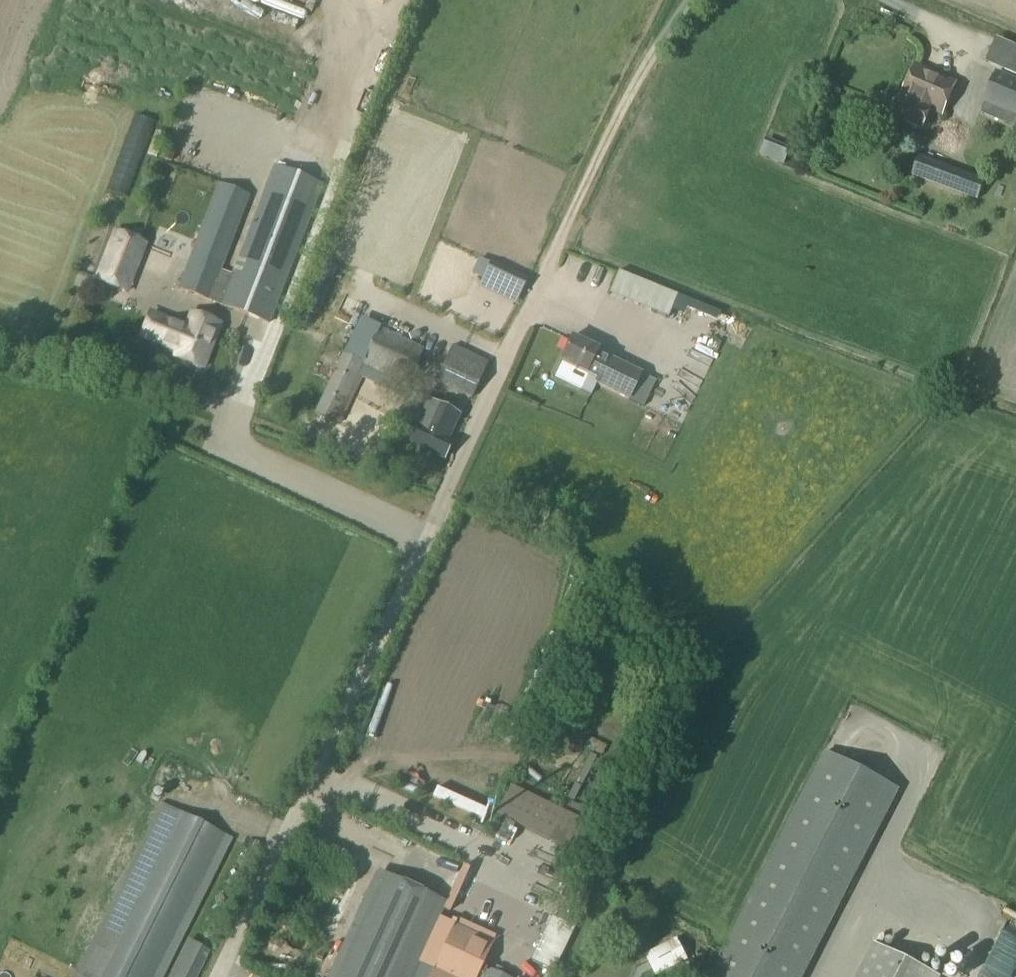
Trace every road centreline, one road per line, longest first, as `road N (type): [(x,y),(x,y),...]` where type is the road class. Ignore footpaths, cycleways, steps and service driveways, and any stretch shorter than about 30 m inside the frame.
road 1 (residential): [(220,976),(536,304)]

